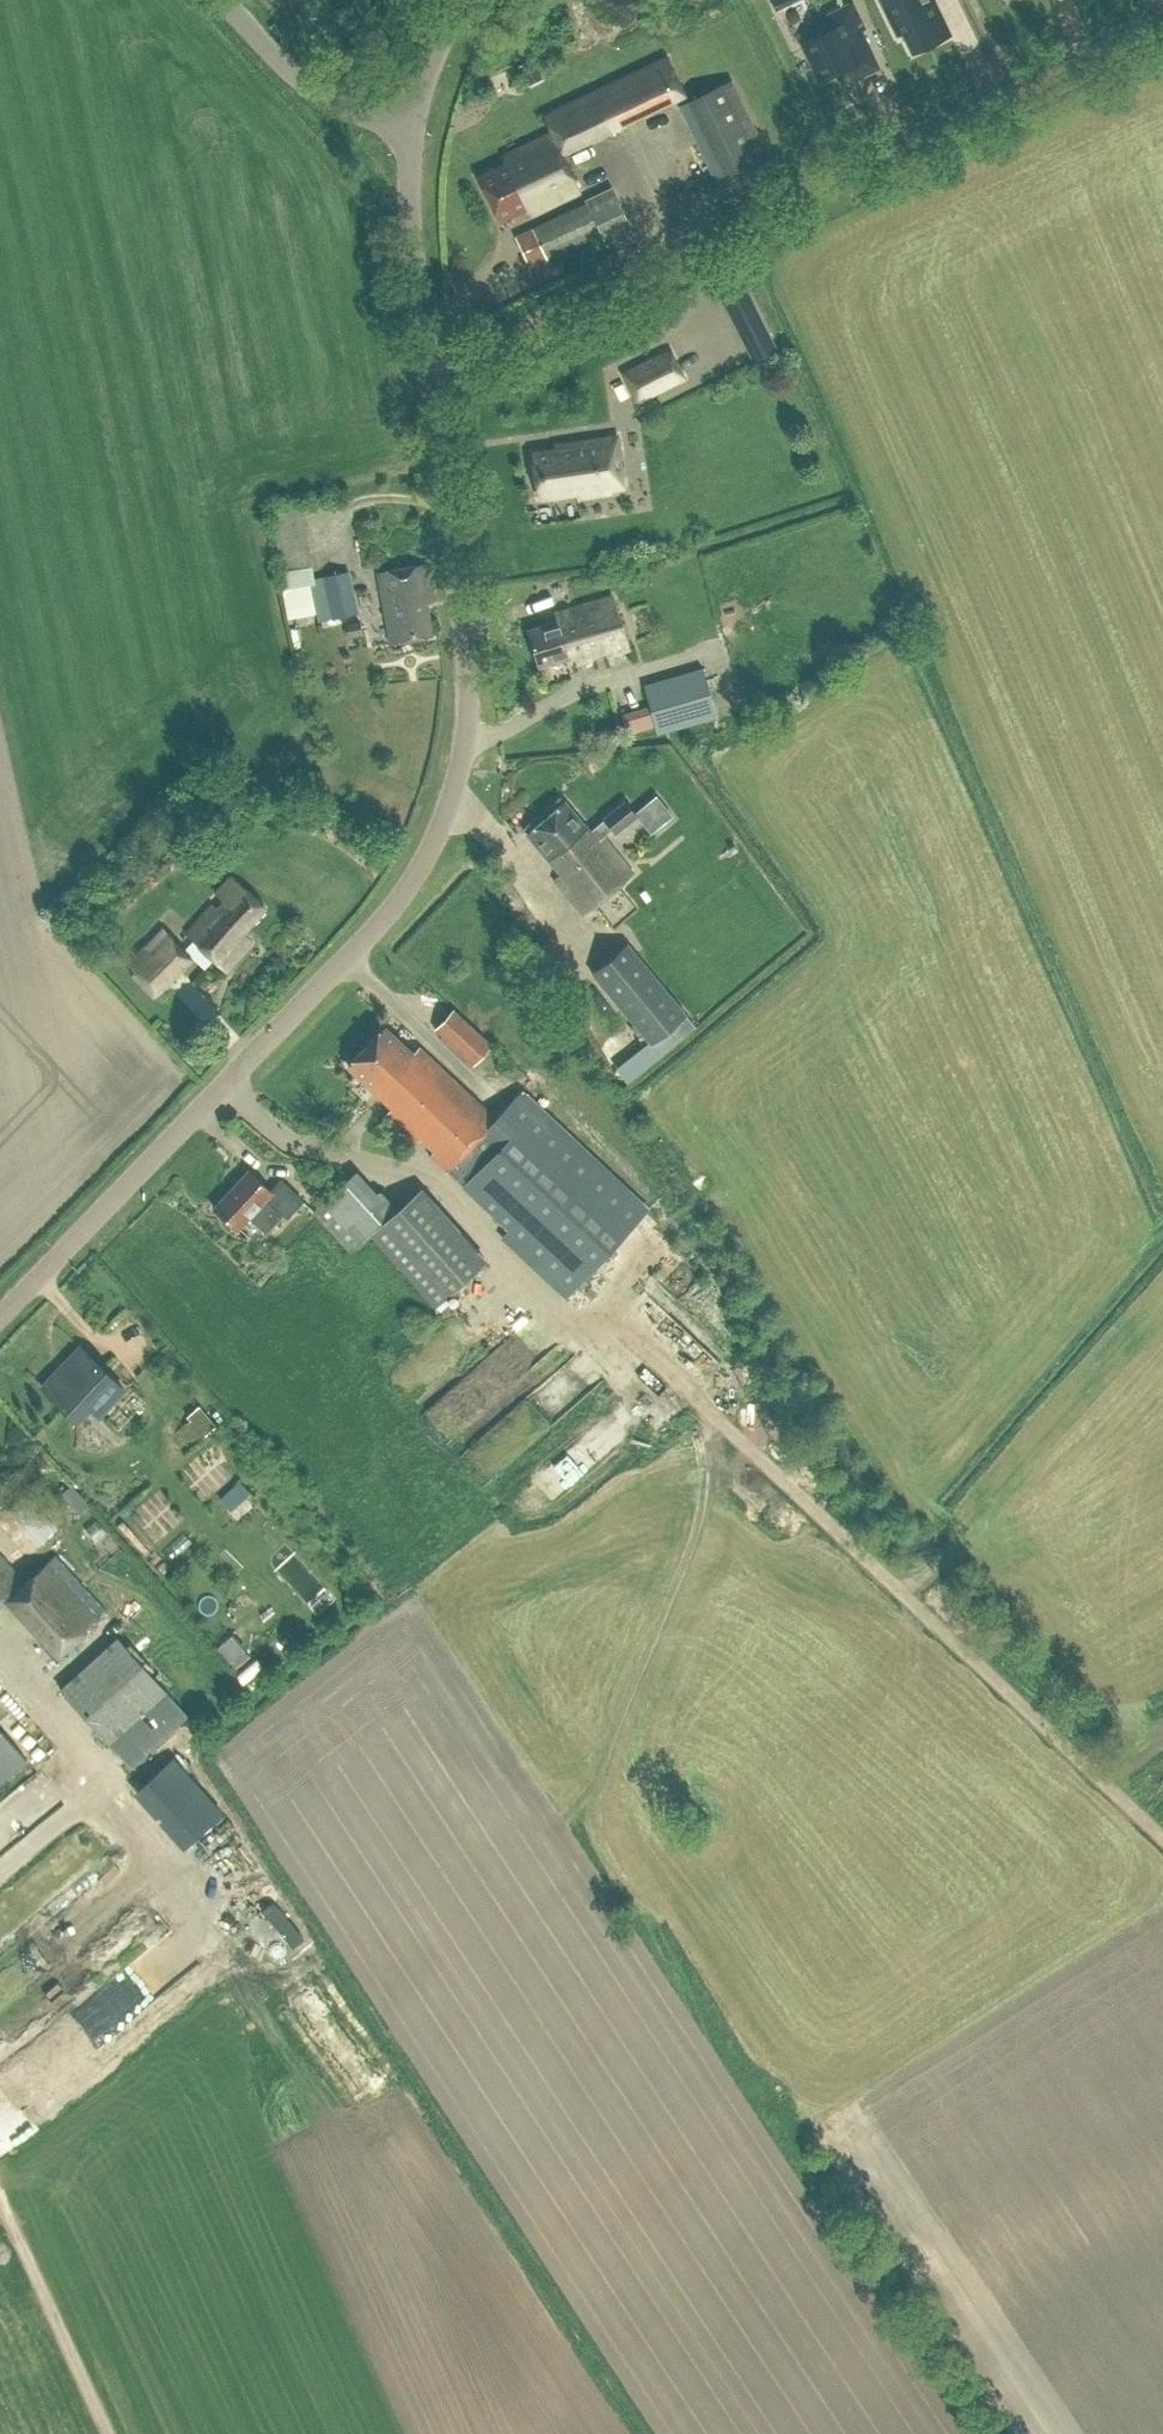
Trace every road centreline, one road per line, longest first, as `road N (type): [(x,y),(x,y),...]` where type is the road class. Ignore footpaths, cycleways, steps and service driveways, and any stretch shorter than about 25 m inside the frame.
road 1 (unclassified): [(0,1314),(362,943),(407,889),(440,827),(462,762),(470,699),(429,369)]
road 2 (residential): [(429,369),(1162,13)]
road 3 (track): [(686,1392),(1162,1842)]
road 4 (track): [(686,1392),(706,1471),(705,1504),(604,1782),(606,1846),(627,1879)]
road 5 (track): [(0,2202),(107,2433)]
road 6 (unclassified): [(429,369),(412,241),(414,126)]
road 7 (unclassified): [(414,126),(324,99),(222,0)]
road 8 (unclassified): [(414,126),(430,68),(466,0)]

